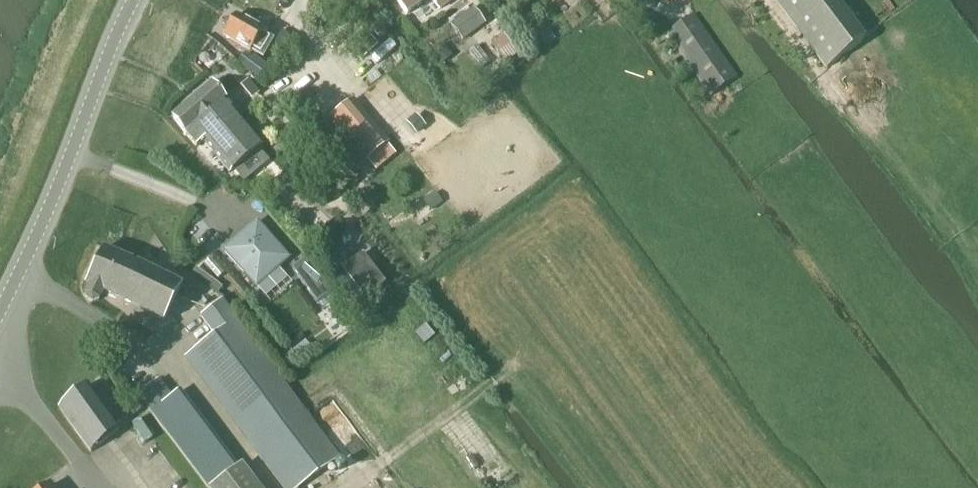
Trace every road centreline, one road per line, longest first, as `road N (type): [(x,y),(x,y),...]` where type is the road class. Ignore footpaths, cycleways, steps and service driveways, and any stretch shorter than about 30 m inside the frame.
road 1 (tertiary): [(0,309),(135,0)]

